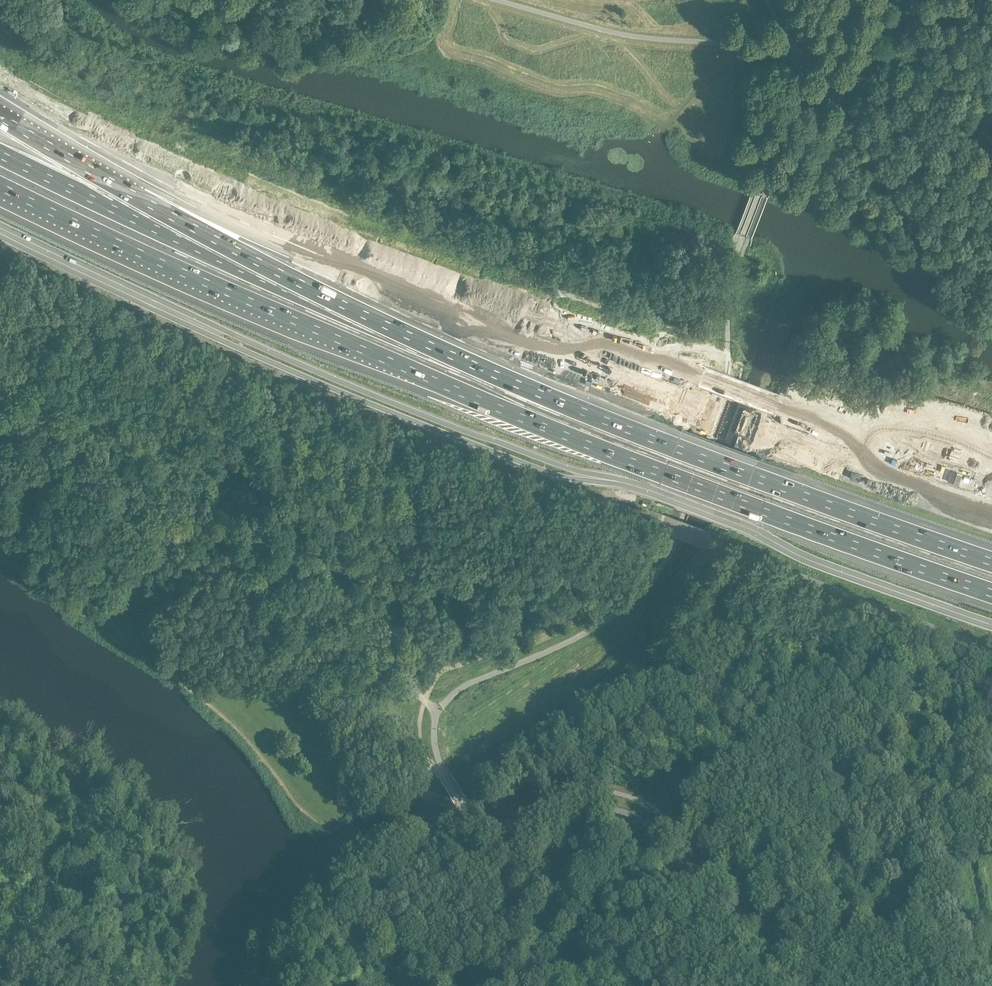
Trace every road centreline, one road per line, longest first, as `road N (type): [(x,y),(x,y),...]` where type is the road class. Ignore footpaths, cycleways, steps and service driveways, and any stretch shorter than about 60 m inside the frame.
road 1 (motorway): [(991,560),(676,447),(424,344),(245,255),(0,116)]
road 2 (motorway): [(0,170),(171,262),(552,432),(991,591)]
road 3 (tertiary): [(991,624),(818,564),(658,494),(467,436),(283,362),(0,228)]
road 4 (motorway): [(636,378),(245,222),(0,104)]
road 5 (motorway): [(991,508),(636,378)]
road 6 (motorway): [(865,440),(778,407),(636,378)]

